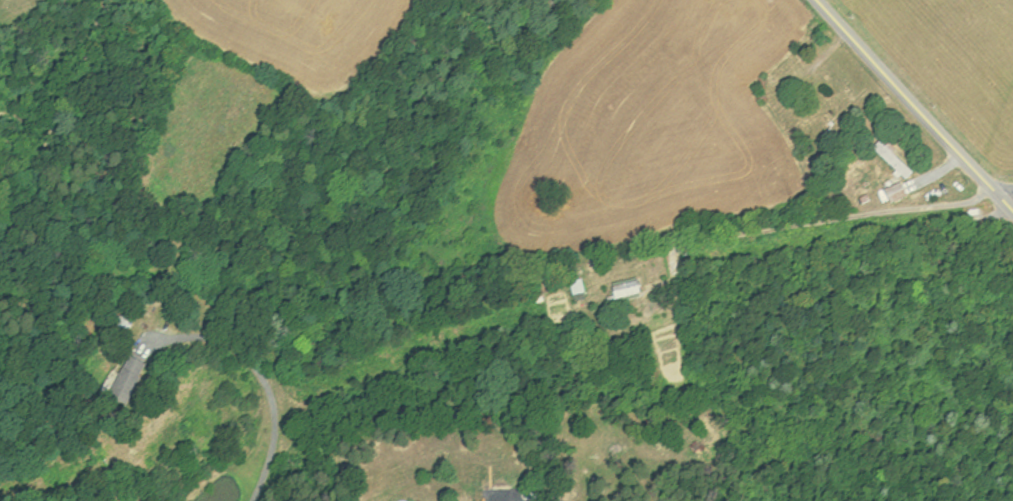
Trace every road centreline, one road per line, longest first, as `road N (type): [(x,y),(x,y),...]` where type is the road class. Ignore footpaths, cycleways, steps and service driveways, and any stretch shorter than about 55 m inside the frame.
road 1 (tertiary): [(995,191),(820,0)]

